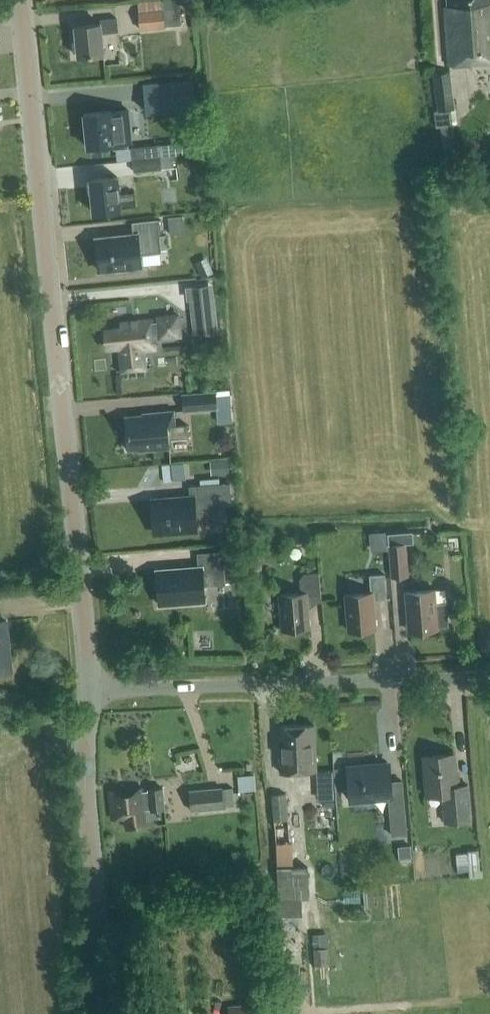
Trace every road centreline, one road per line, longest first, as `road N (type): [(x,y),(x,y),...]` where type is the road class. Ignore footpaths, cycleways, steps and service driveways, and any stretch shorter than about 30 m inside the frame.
road 1 (tertiary): [(90,691),(22,0)]
road 2 (unclassified): [(90,691),(489,678)]
road 3 (tertiary): [(108,1013),(86,800),(90,691)]

